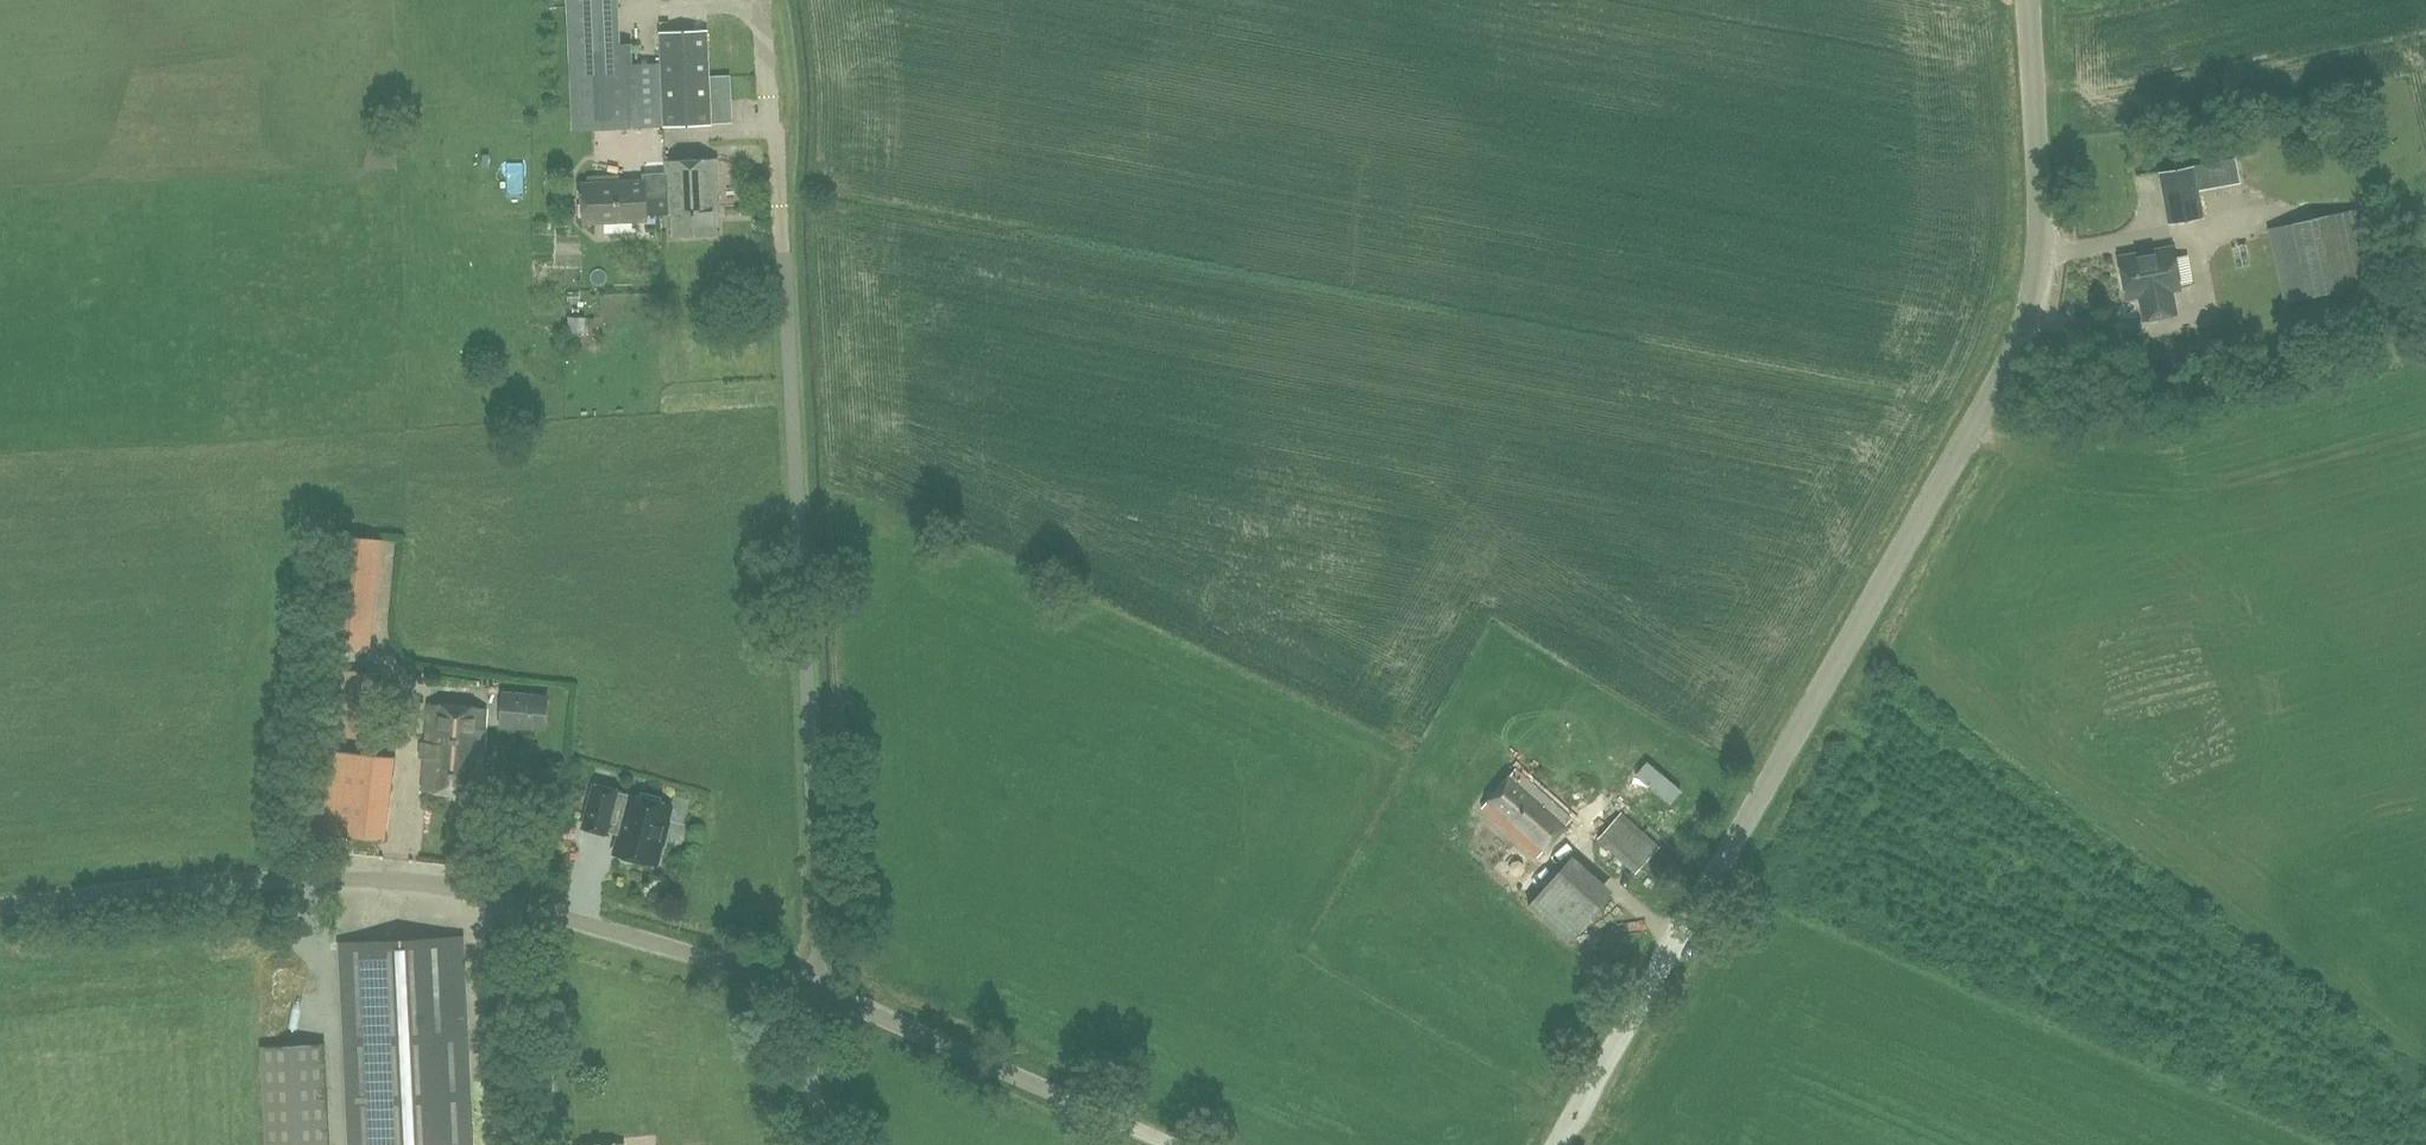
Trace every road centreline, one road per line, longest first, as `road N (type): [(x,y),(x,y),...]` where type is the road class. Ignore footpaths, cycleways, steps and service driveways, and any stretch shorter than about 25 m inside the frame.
road 1 (unclassified): [(1557,1144),(2018,342),(2040,251),(2029,0)]
road 2 (unclassified): [(1174,1144),(814,989),(449,887),(267,880),(0,906)]

